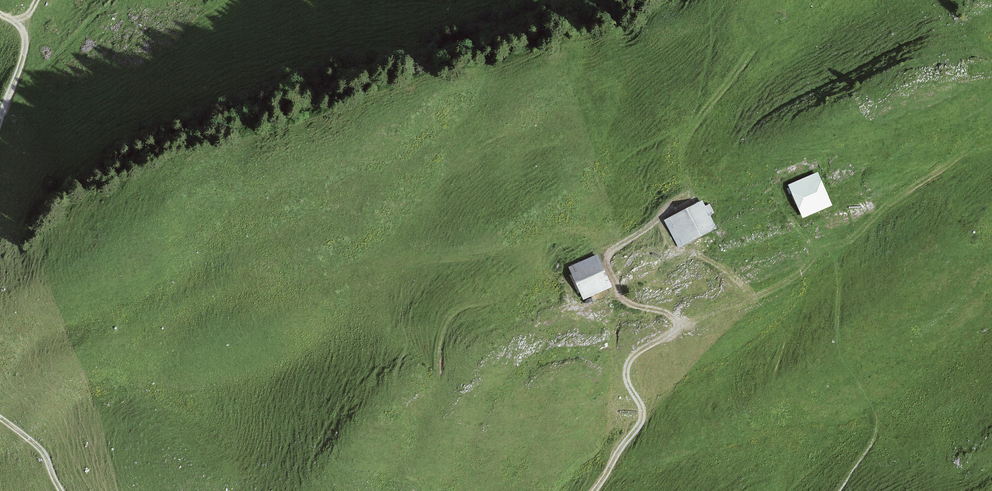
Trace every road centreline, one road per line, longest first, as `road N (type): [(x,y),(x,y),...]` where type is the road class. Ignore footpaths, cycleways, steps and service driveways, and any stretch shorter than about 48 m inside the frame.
road 1 (track): [(672,332),(673,317),(621,297),(605,262),(693,192)]
road 2 (track): [(991,134),(852,242),(824,248)]
road 3 (track): [(594,490),(641,423),(632,359),(672,332)]
road 4 (track): [(672,332),(773,289),(824,248)]
road 5 (track): [(0,14),(23,24),(20,67),(0,117)]

